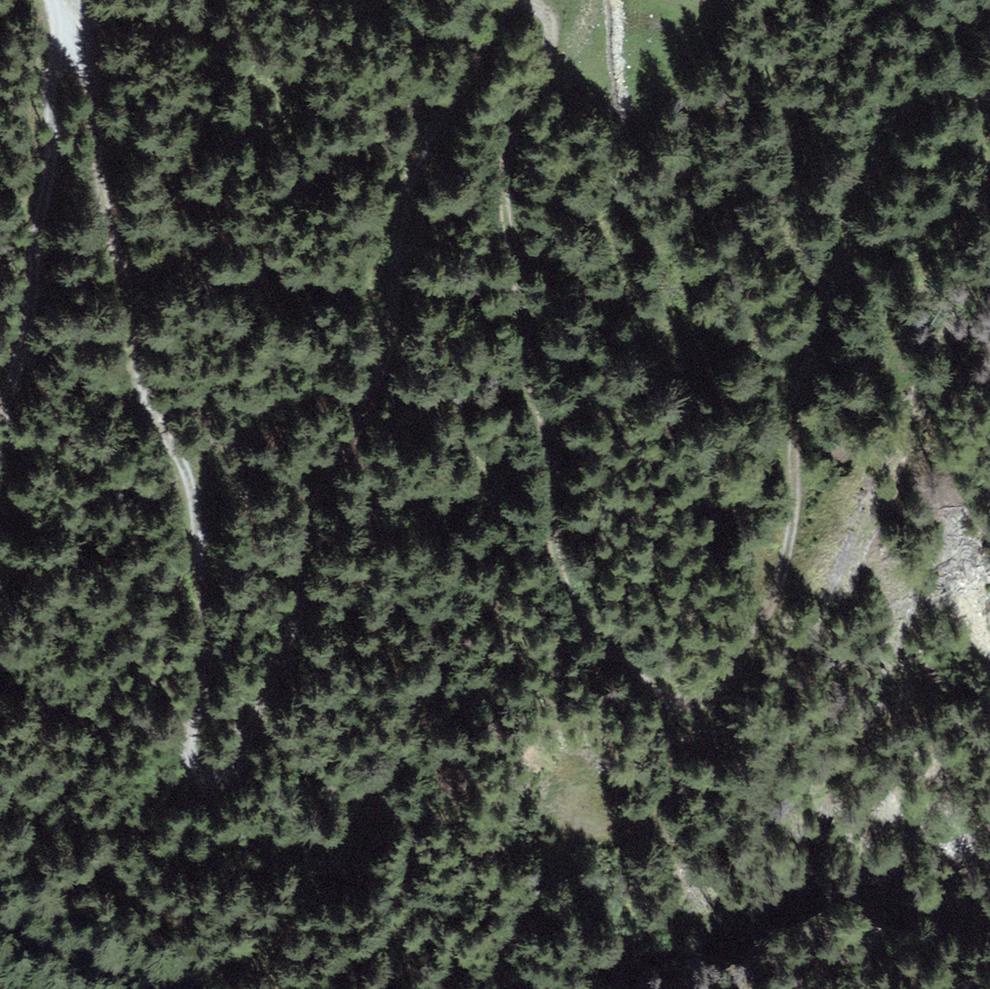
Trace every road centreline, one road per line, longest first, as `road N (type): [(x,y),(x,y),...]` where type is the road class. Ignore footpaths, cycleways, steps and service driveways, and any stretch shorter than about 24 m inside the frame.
road 1 (track): [(989,84),(871,107),(812,363),(787,567),(751,680),(699,714),(657,713),(610,677),(571,626),(546,399),(512,216),(522,133),(556,57),(536,12),(503,8),(459,104),(419,150),(385,384),(320,473),(277,694),(227,782),(201,794),(194,770),(202,548),(147,385),(92,72),(59,28)]
road 2 (track): [(59,28),(37,245),(0,434)]
road 3 (track): [(699,714),(666,800),(632,830),(578,808)]

